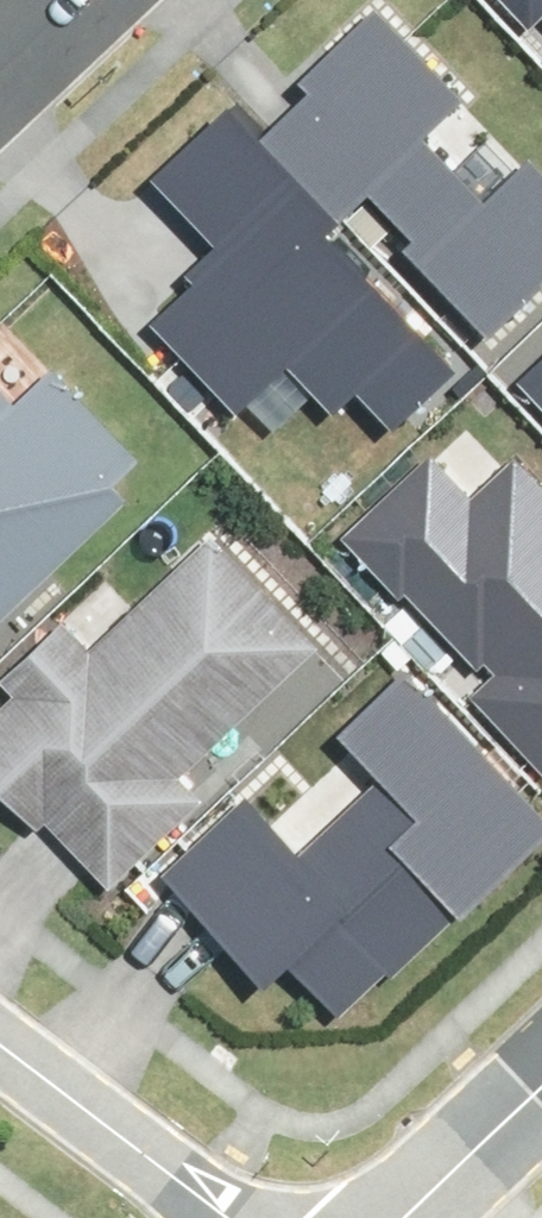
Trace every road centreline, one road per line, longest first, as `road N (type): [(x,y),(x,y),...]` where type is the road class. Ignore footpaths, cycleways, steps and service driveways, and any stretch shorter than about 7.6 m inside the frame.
road 1 (residential): [(541,1055),(367,1217)]
road 2 (residential): [(0,1077),(186,1217)]

